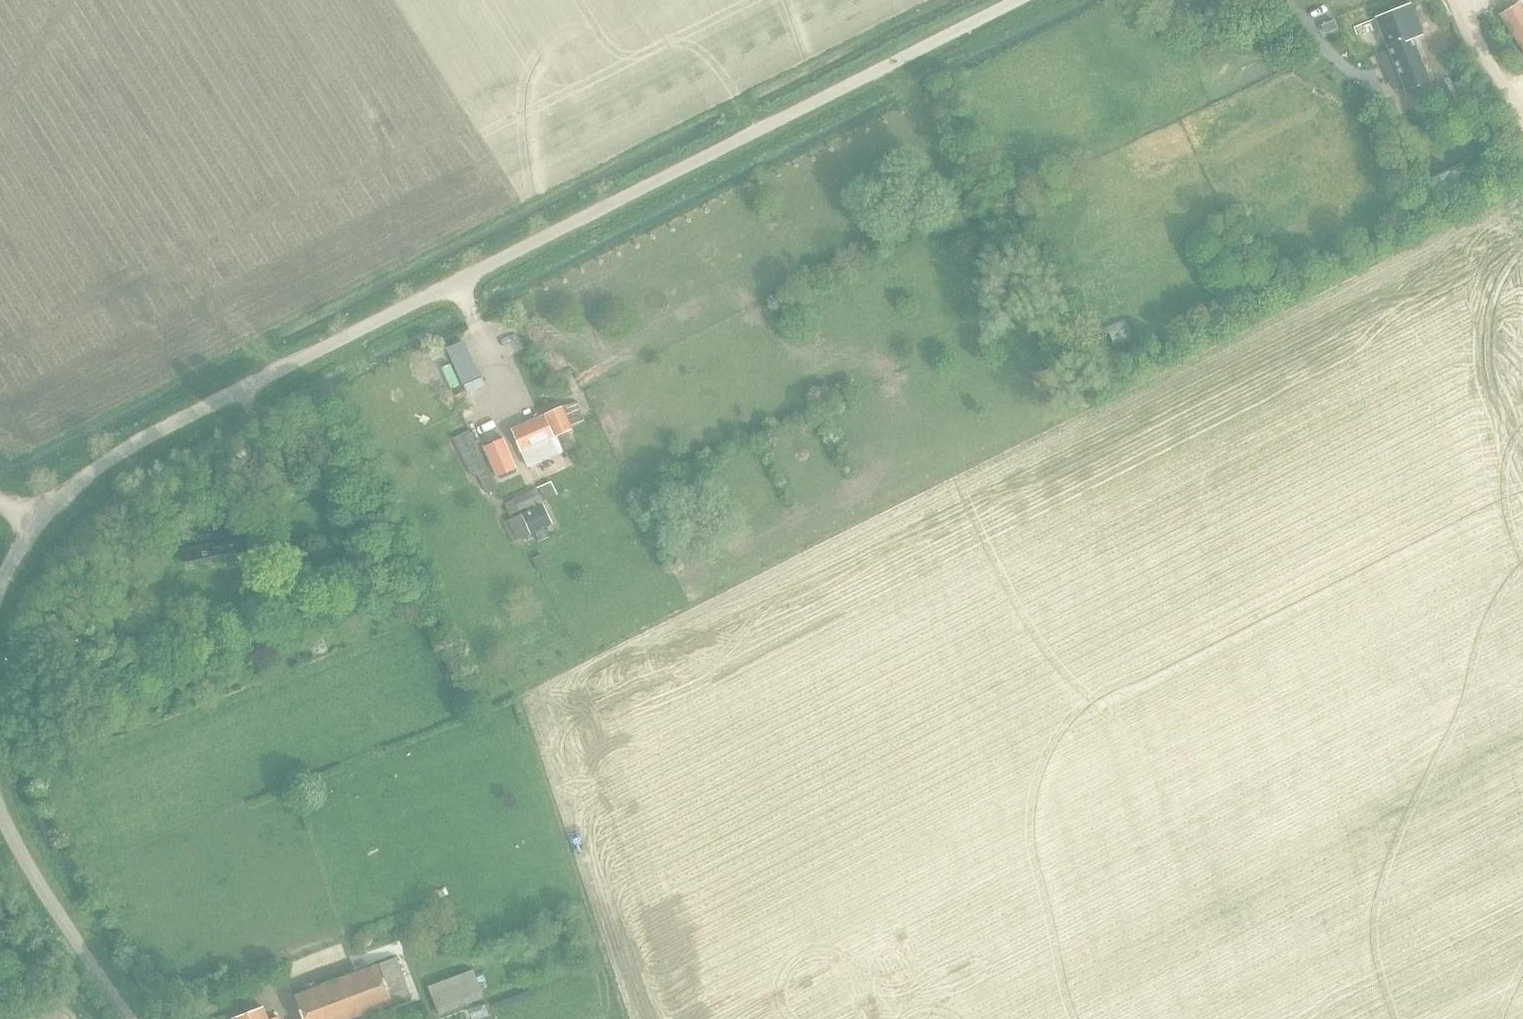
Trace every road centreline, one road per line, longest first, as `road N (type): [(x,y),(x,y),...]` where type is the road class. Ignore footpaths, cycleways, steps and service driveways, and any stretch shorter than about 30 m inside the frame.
road 1 (unclassified): [(29,521),(102,463),(205,402),(1020,0)]
road 2 (unclassified): [(127,1018),(0,812)]

